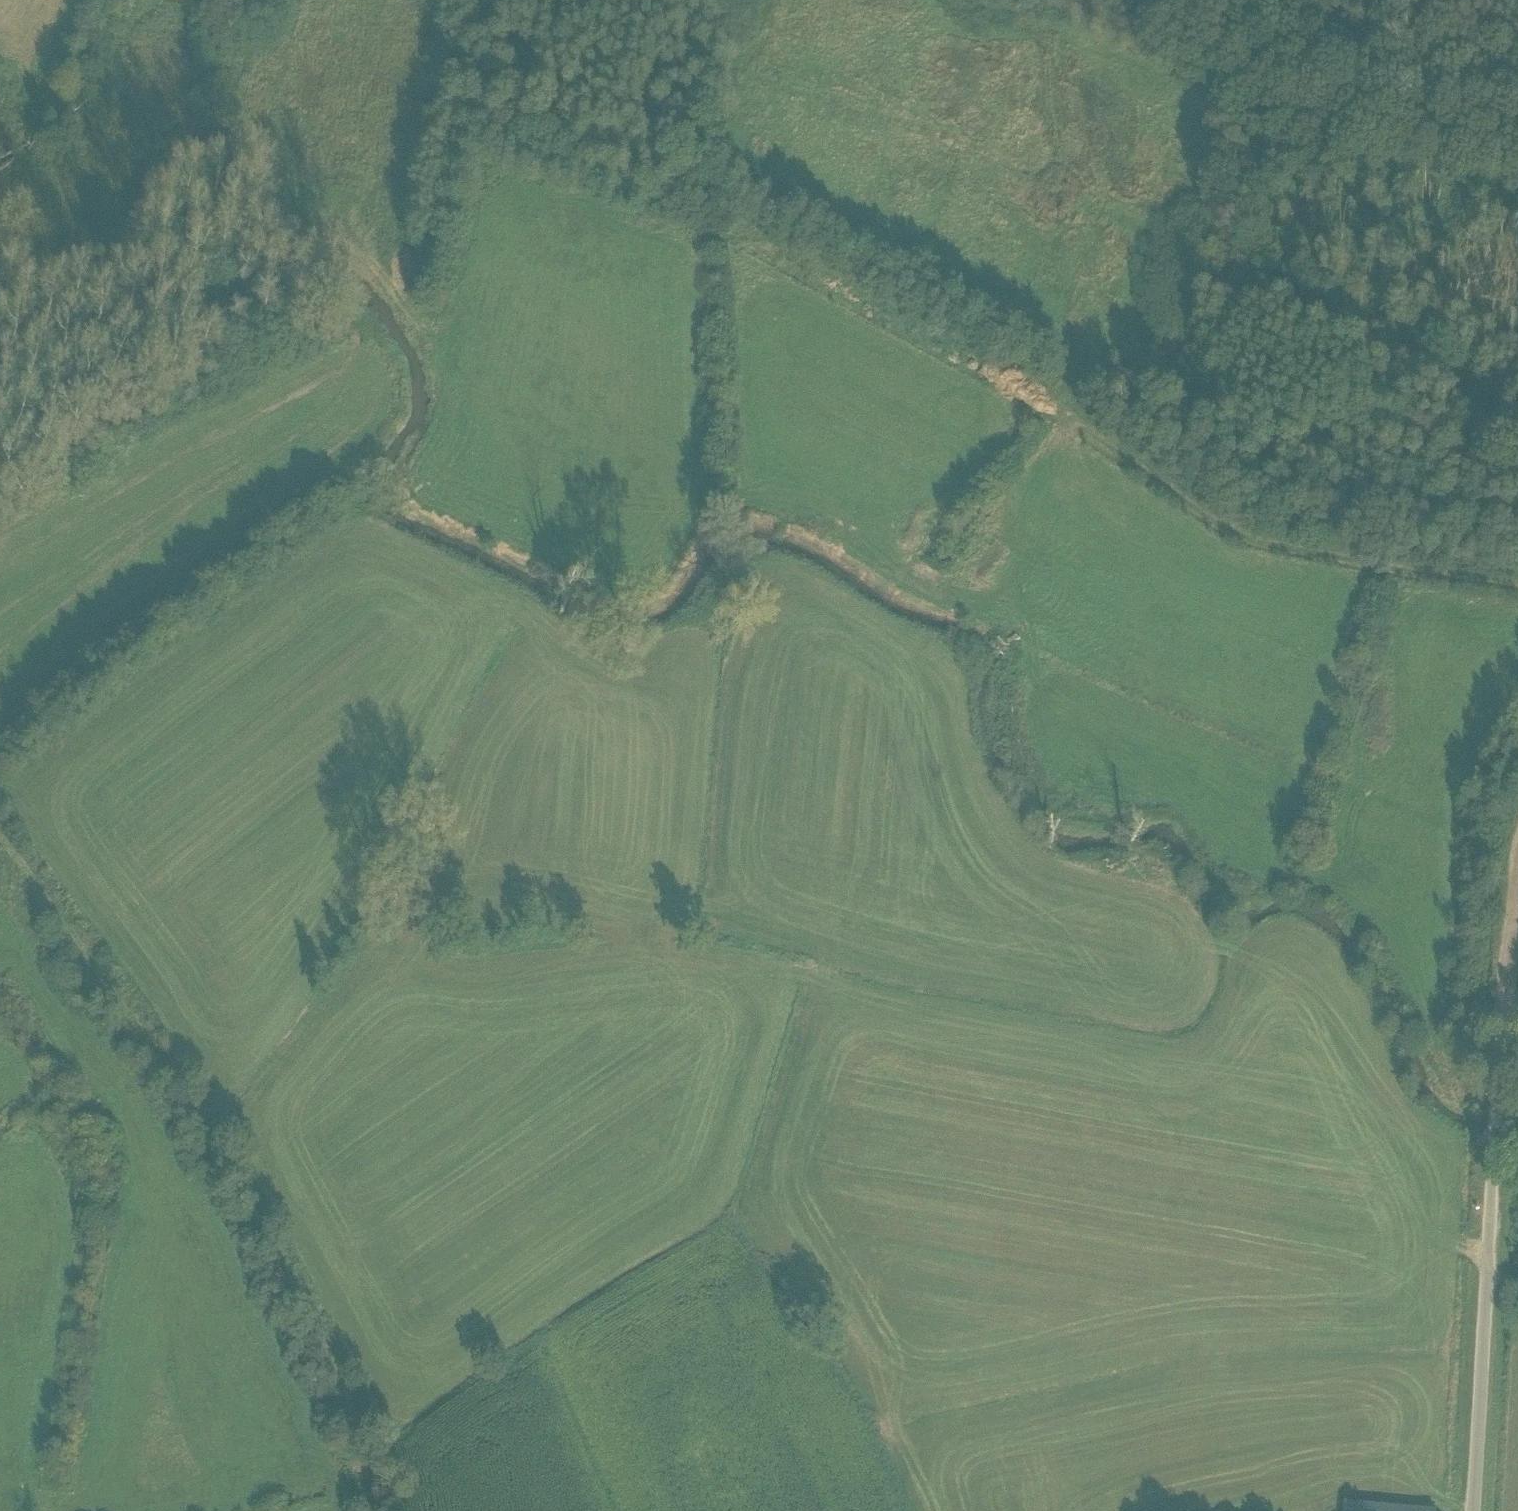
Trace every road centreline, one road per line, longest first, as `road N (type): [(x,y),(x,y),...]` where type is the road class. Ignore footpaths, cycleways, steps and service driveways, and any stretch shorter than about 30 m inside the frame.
road 1 (track): [(0,835),(201,1120),(305,1295),(353,1402),(380,1510)]
road 2 (unclassified): [(1473,1510),(1502,1033)]
road 3 (track): [(1517,845),(1502,1033)]

